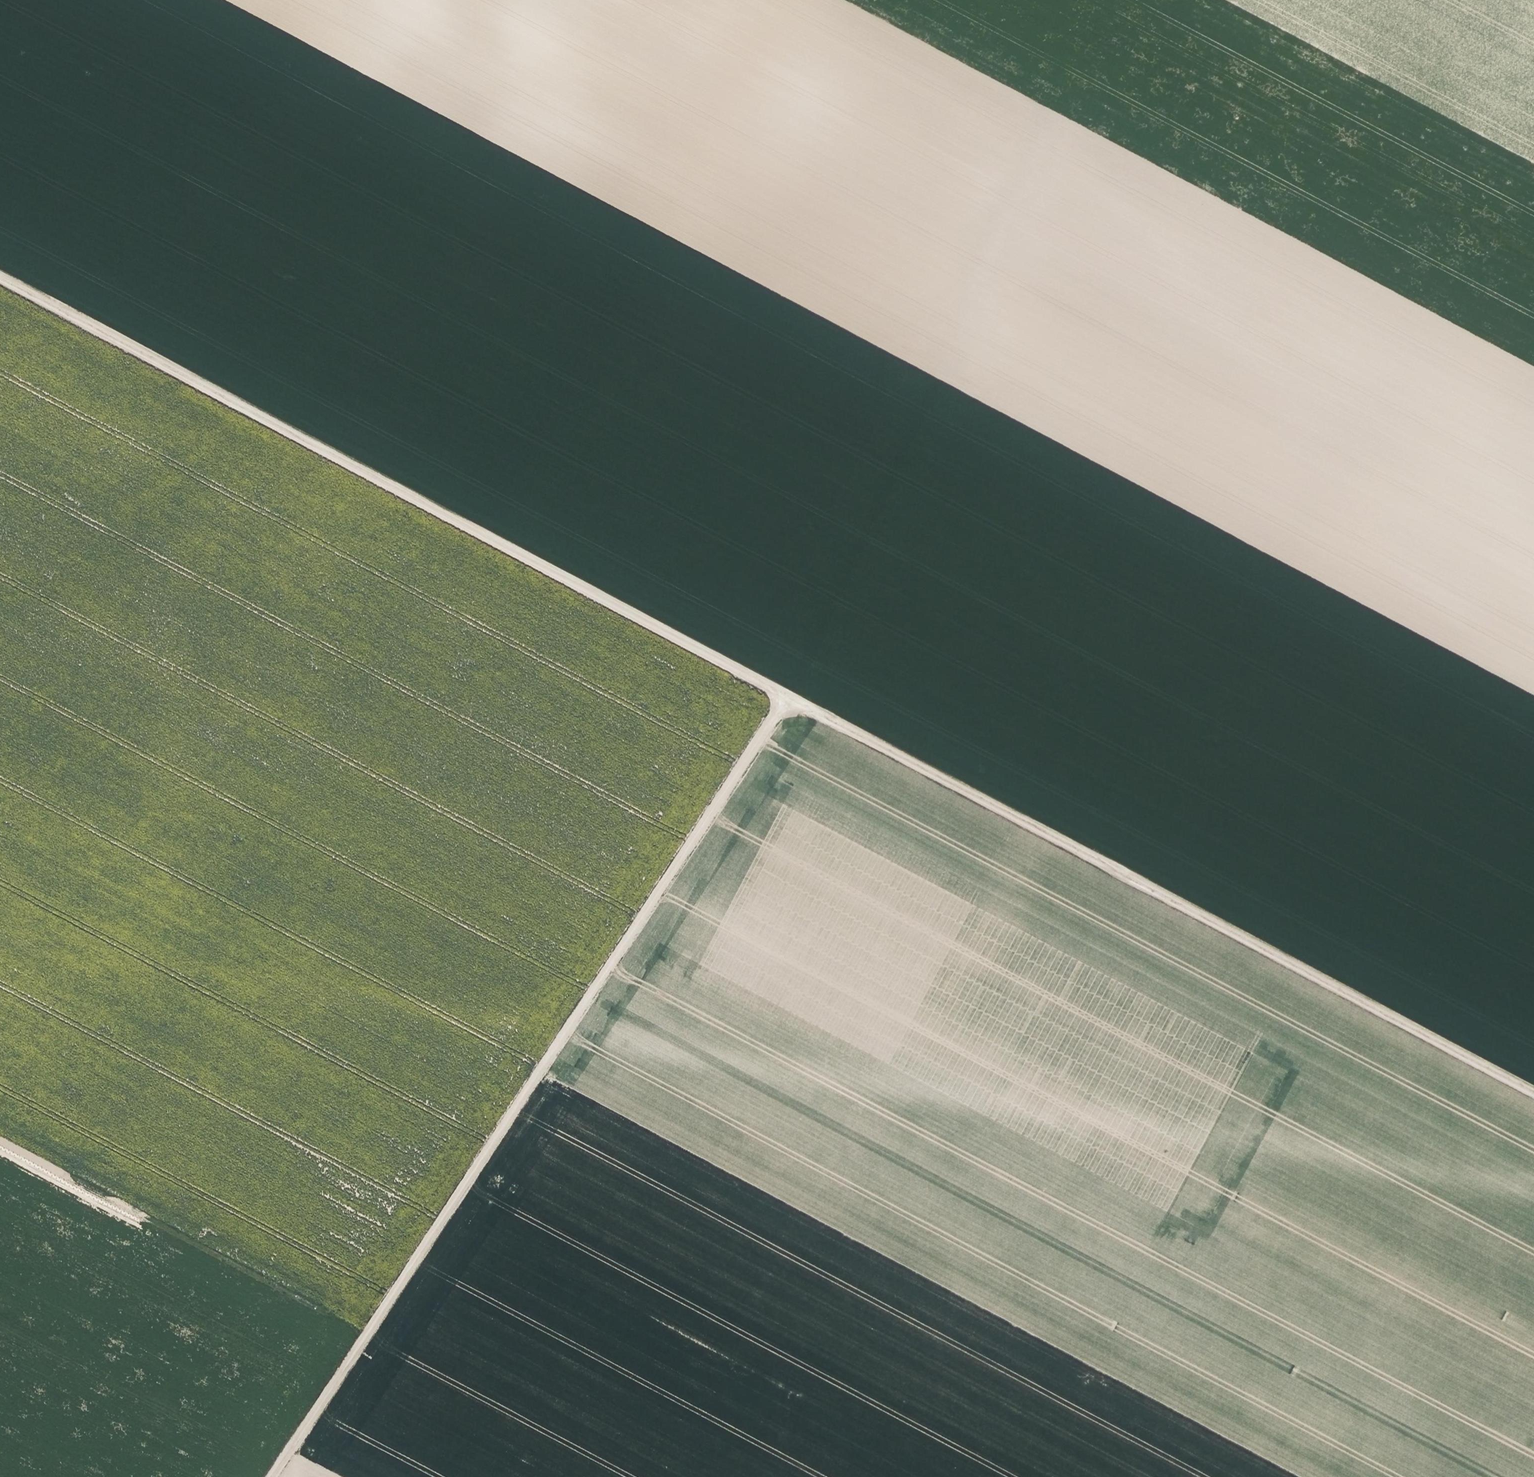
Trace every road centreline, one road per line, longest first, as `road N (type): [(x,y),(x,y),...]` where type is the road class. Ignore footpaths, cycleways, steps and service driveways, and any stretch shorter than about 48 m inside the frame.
road 1 (track): [(0,277),(1533,1094)]
road 2 (track): [(269,1476),(784,697),(1107,0)]

